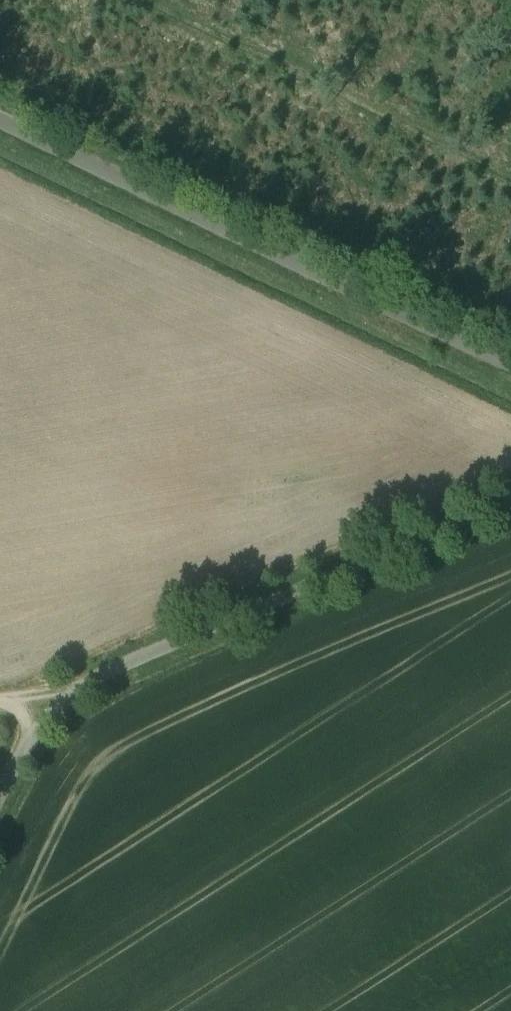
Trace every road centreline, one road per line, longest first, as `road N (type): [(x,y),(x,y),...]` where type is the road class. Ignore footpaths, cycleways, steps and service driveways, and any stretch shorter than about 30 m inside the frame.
road 1 (unclassified): [(0,799),(20,755),(84,687),(510,501)]
road 2 (unclassified): [(510,367),(0,121)]

